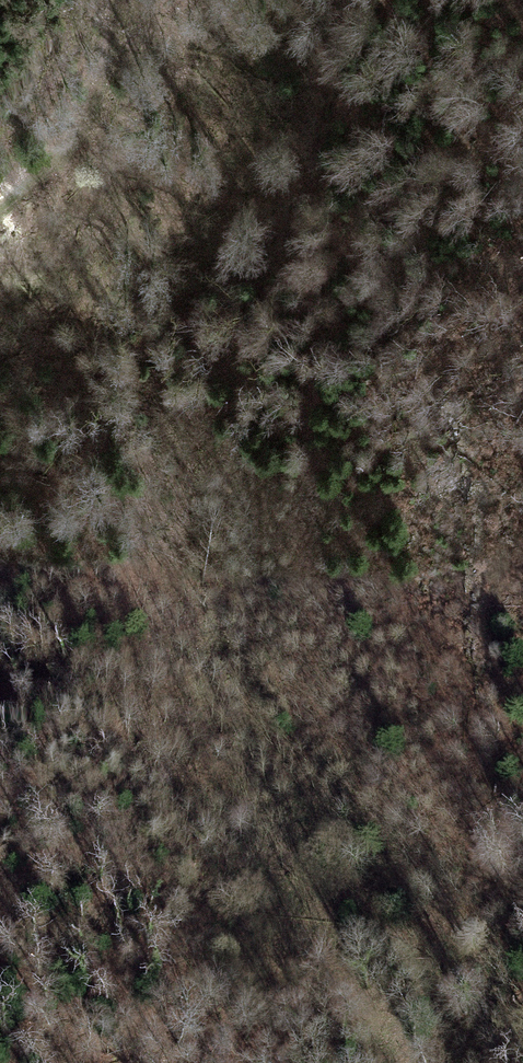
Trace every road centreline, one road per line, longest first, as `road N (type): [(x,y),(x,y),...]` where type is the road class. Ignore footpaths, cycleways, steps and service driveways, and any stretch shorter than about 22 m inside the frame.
road 1 (track): [(372,1062),(303,816),(238,704),(246,484)]
road 2 (track): [(0,207),(51,172),(89,122),(106,79),(116,0)]
road 3 (track): [(271,222),(339,0)]
road 4 (track): [(238,704),(202,679),(97,550)]

